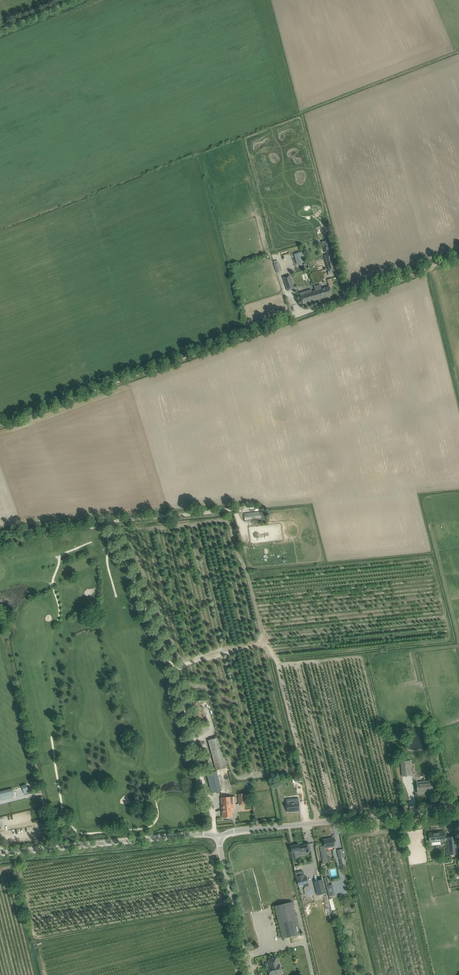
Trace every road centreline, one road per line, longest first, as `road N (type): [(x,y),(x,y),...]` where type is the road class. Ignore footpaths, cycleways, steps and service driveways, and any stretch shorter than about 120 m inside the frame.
road 1 (track): [(299,317),(0,423)]
road 2 (unclassified): [(217,837),(458,810)]
road 3 (unclassified): [(0,854),(217,837)]
road 4 (unclassified): [(299,317),(458,259)]
road 5 (unclassified): [(217,837),(252,974)]
road 6 (track): [(107,523),(237,505)]

